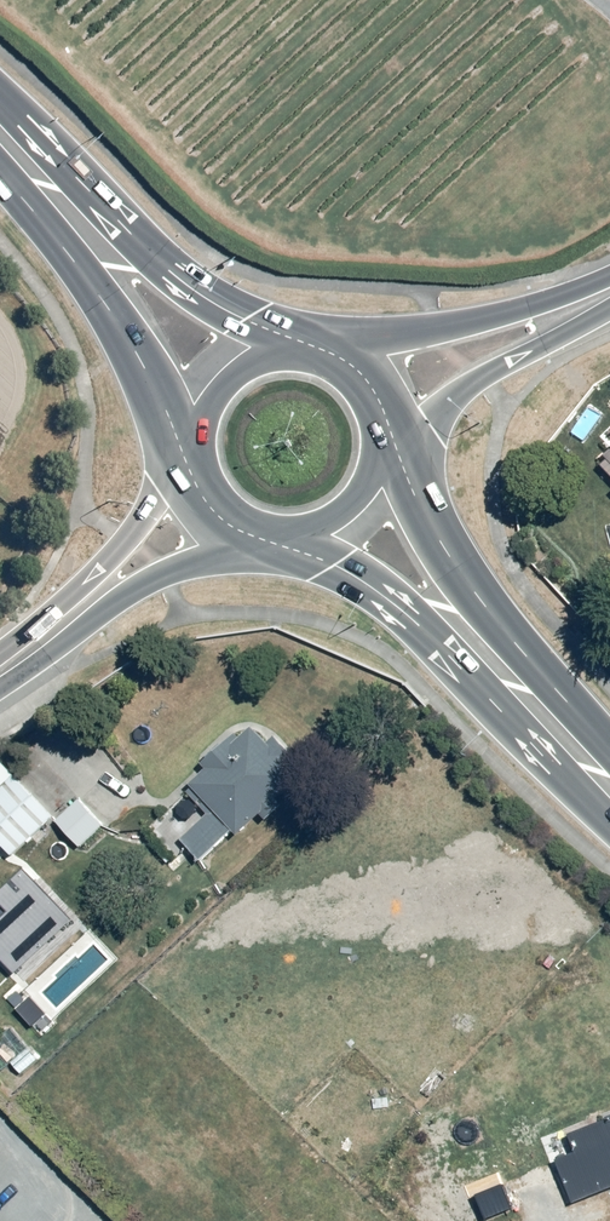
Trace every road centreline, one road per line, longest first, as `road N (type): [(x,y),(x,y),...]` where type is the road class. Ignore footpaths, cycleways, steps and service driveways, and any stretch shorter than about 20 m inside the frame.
road 1 (secondary): [(609,824),(405,609),(277,541)]
road 2 (secondary): [(0,96),(201,295),(309,347)]
road 3 (secondary): [(384,444),(452,568),(609,761)]
road 4 (secondary): [(183,451),(85,272),(0,169)]
road 5 (tertiary): [(325,351),(609,291)]
road 6 (tertiary): [(609,293),(427,421),(384,439)]
road 7 (tertiary): [(260,539),(132,588),(31,648)]
road 8 (tertiary): [(31,648),(186,464)]
road 9 (secondary): [(183,451),(233,377),(279,351),(309,347)]
road 10 (secondary): [(384,444),(369,479),(339,513),(277,541)]

